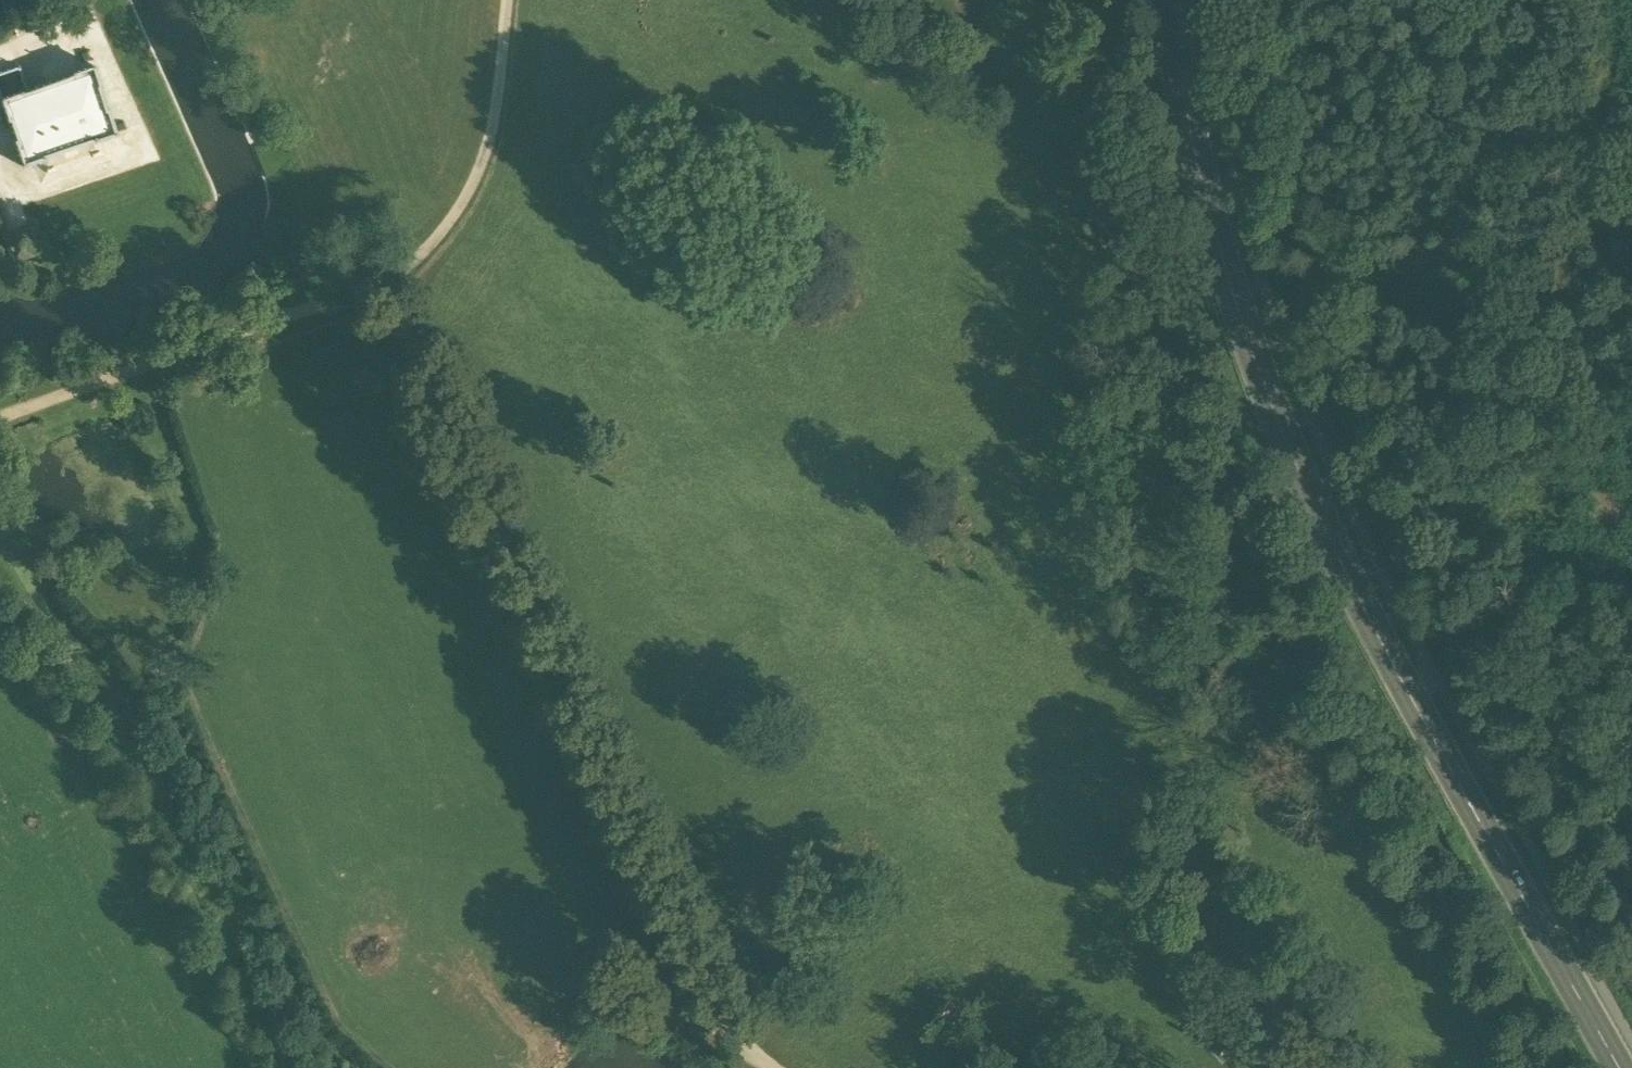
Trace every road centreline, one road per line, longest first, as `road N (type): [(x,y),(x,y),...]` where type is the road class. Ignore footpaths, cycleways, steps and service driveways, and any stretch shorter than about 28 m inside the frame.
road 1 (primary): [(1616,1067),(1363,614),(1295,467),(1230,284),(1170,0)]

